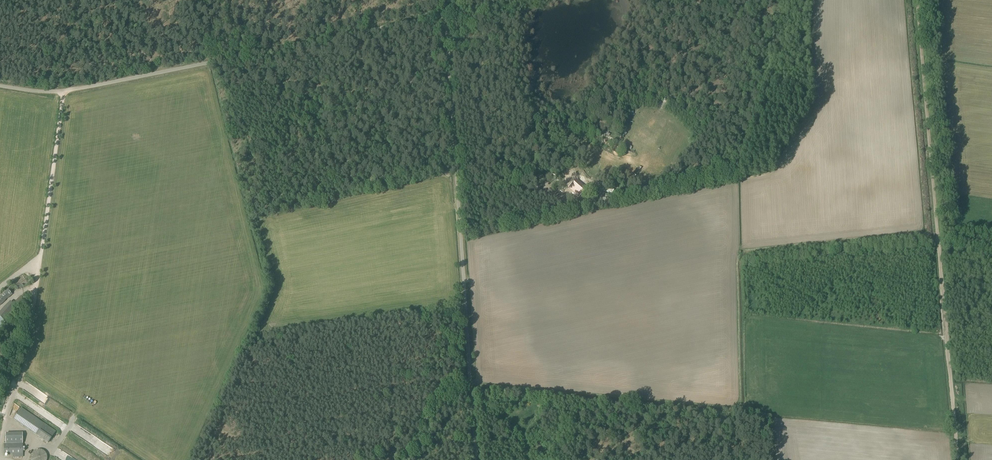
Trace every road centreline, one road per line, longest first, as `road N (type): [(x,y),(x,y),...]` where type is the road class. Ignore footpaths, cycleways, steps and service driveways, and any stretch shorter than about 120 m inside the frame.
road 1 (track): [(957,459),(917,0)]
road 2 (unclassified): [(0,86),(65,90),(445,14)]
road 3 (unclassified): [(477,459),(445,14)]

